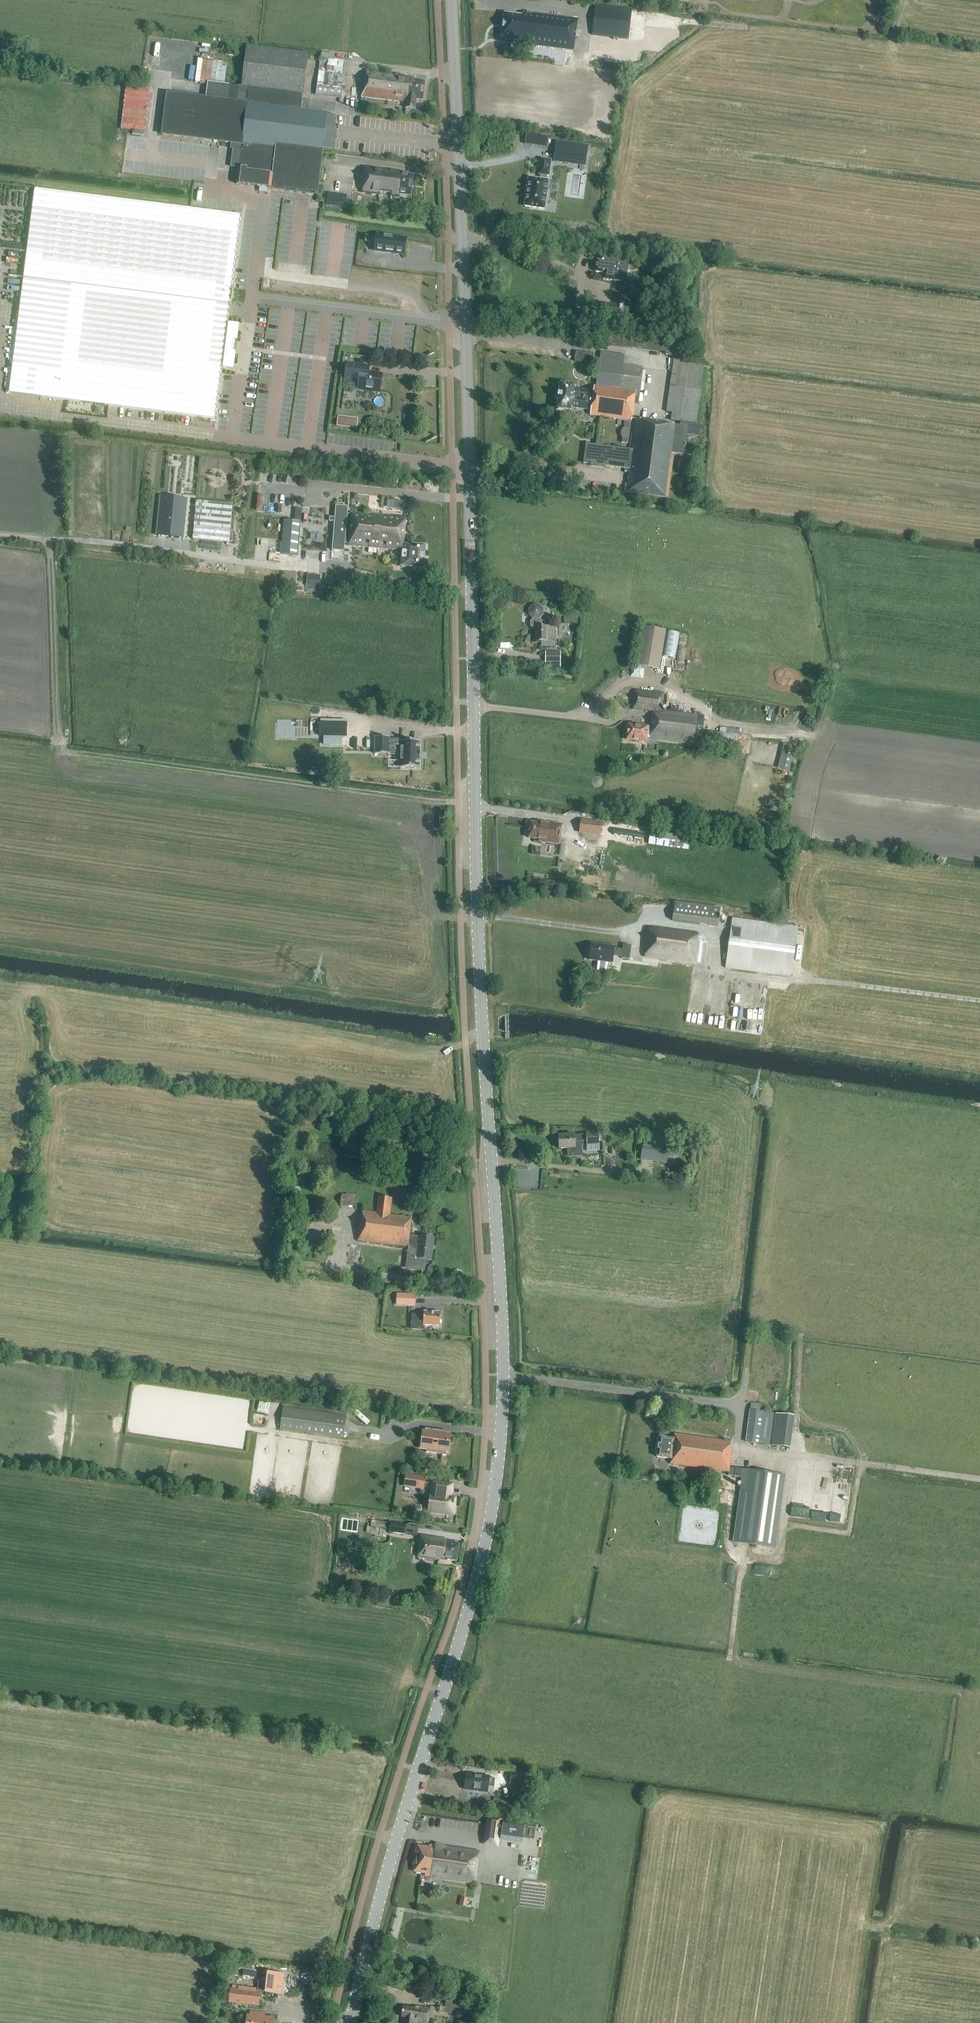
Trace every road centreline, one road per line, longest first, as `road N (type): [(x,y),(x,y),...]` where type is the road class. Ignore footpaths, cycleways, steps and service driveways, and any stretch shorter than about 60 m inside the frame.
road 1 (tertiary): [(353,2022),(390,1868),(474,1600),(493,1517),(504,1401),(482,998),(453,0)]

